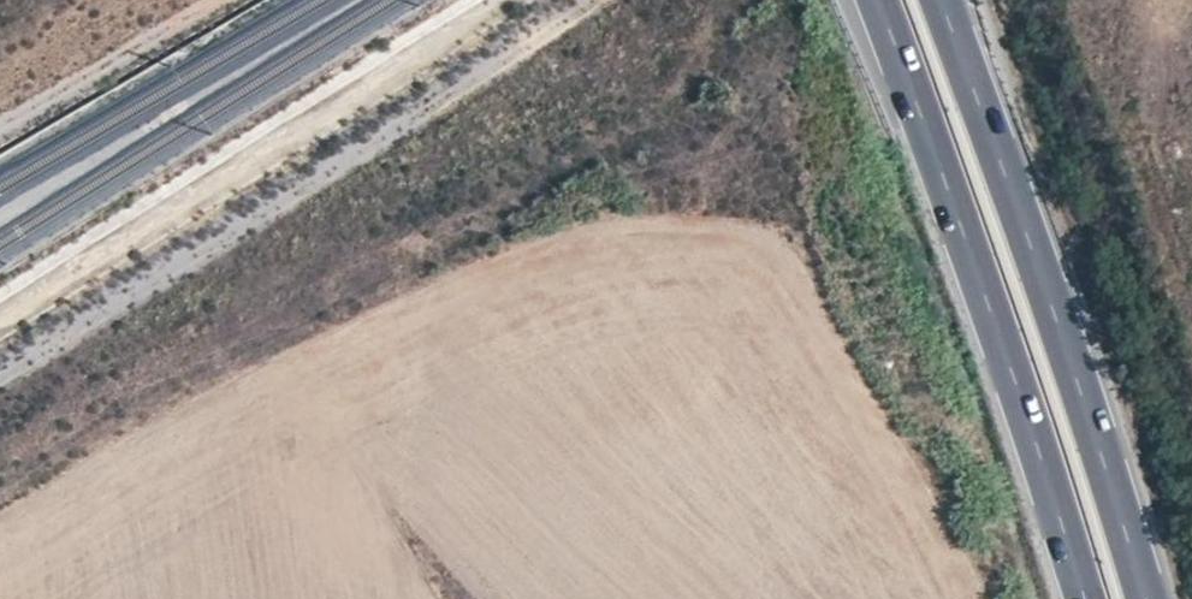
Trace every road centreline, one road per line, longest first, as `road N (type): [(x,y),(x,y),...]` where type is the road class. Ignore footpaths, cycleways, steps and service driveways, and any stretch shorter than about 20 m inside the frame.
road 1 (trunk): [(882,0),(1031,406),(1091,598)]
road 2 (trunk): [(1152,598),(943,0)]

